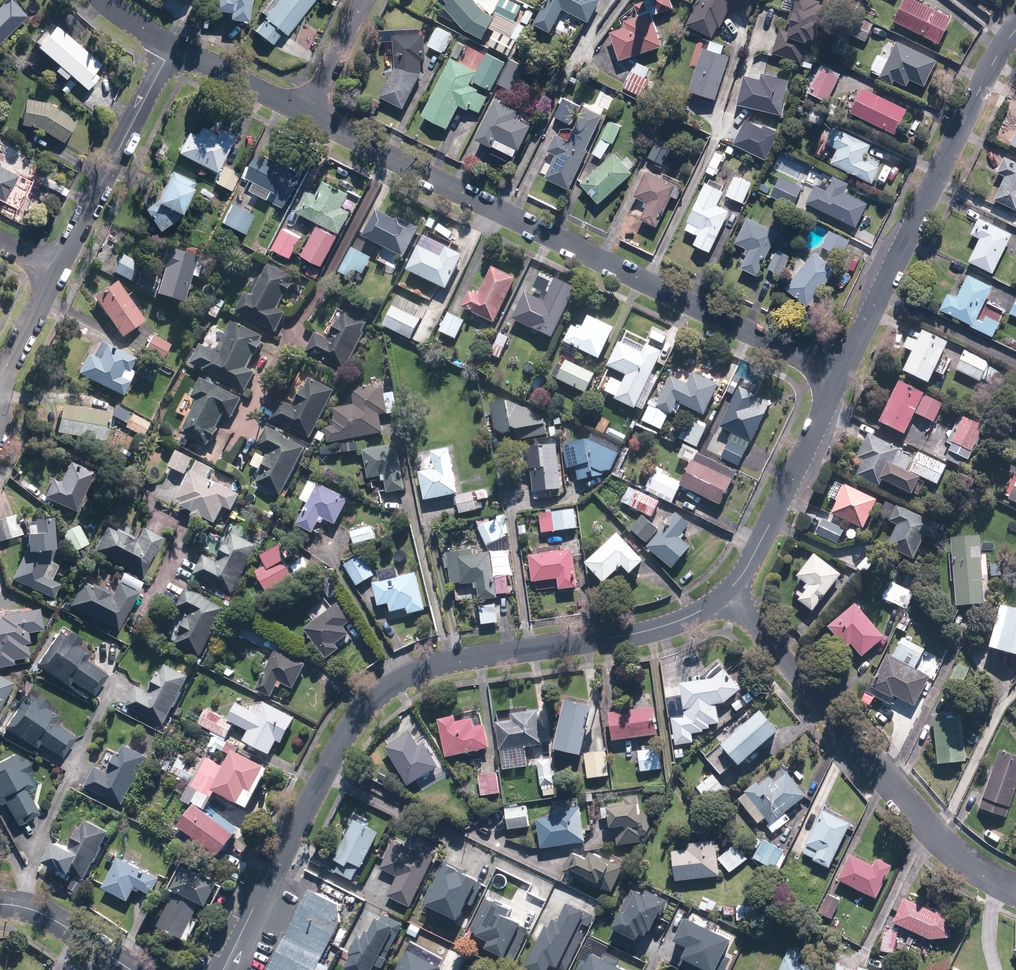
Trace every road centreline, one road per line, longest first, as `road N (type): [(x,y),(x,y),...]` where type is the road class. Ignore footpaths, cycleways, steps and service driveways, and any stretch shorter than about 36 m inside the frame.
road 1 (tertiary): [(227,969),(343,740),(385,690),(465,660),(658,628),(726,593)]
road 2 (residential): [(306,115),(840,375)]
road 3 (residential): [(1015,891),(934,833),(726,593)]
road 4 (tertiary): [(840,375),(1015,28)]
road 5 (residential): [(55,268),(172,47)]
road 6 (tertiary): [(726,593),(750,562),(840,375)]
road 7 (residential): [(172,47),(306,115)]
road 8 (residential): [(0,905),(38,912),(132,969)]
road 9 (residential): [(364,0),(306,115)]
road 10 (residential): [(0,380),(55,268)]

